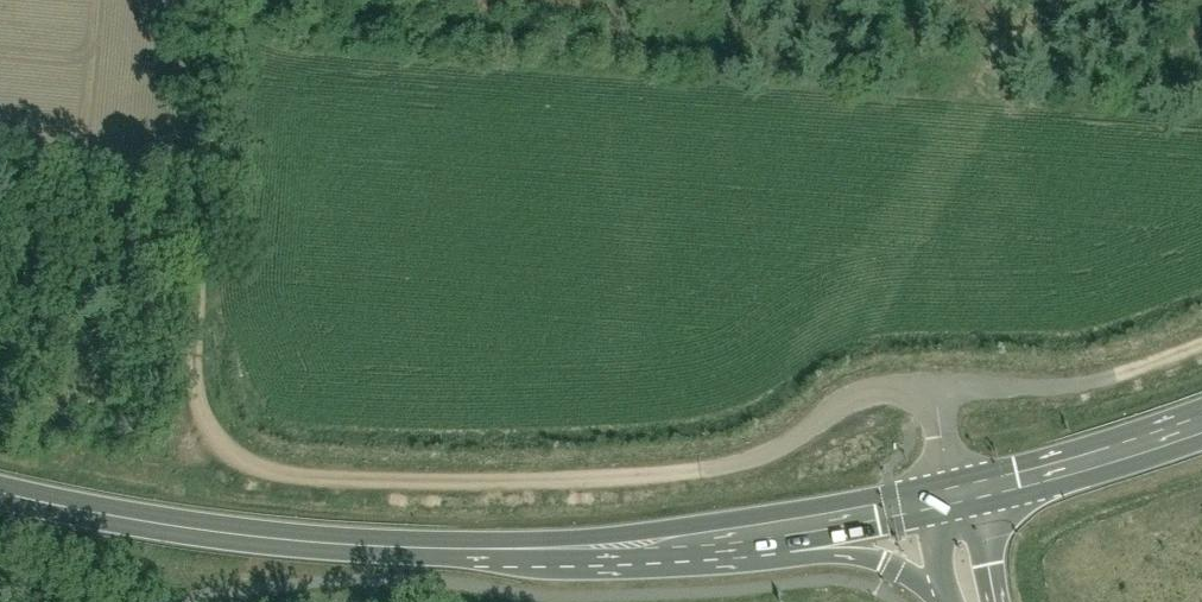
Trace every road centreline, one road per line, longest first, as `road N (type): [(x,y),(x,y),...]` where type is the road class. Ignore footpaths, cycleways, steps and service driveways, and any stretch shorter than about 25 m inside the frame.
road 1 (track): [(191,247),(199,413),(230,460),(292,476),(502,482),(696,475),(773,452),(867,392),(1099,382),(1201,347)]
road 2 (primary): [(0,491),(225,534),(333,544),(668,544)]
road 3 (primary): [(668,544),(950,503)]
road 4 (primary): [(668,544),(869,558),(895,567),(939,601)]
road 5 (primary): [(950,503),(1201,424)]

